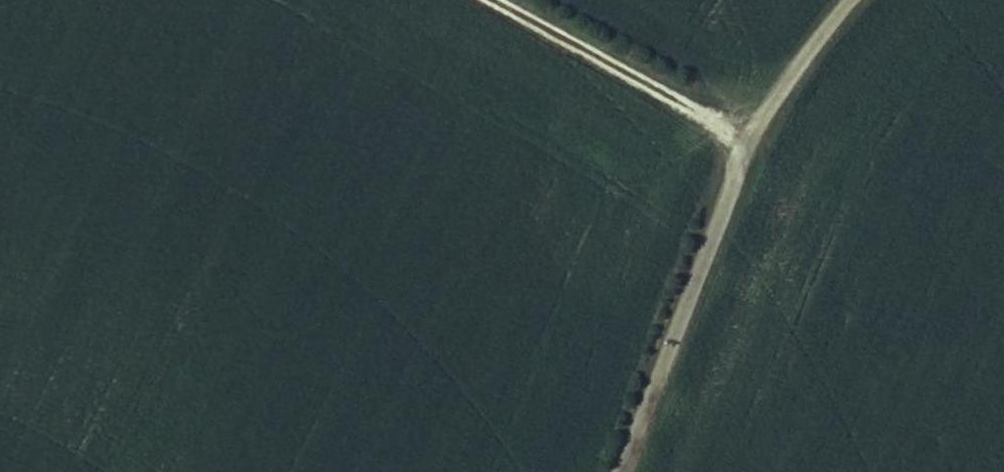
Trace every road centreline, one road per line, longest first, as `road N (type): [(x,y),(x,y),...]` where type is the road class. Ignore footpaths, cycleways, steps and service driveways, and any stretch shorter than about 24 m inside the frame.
road 1 (track): [(608,471),(749,138)]
road 2 (track): [(504,0),(749,138)]
road 3 (track): [(749,138),(839,0)]

